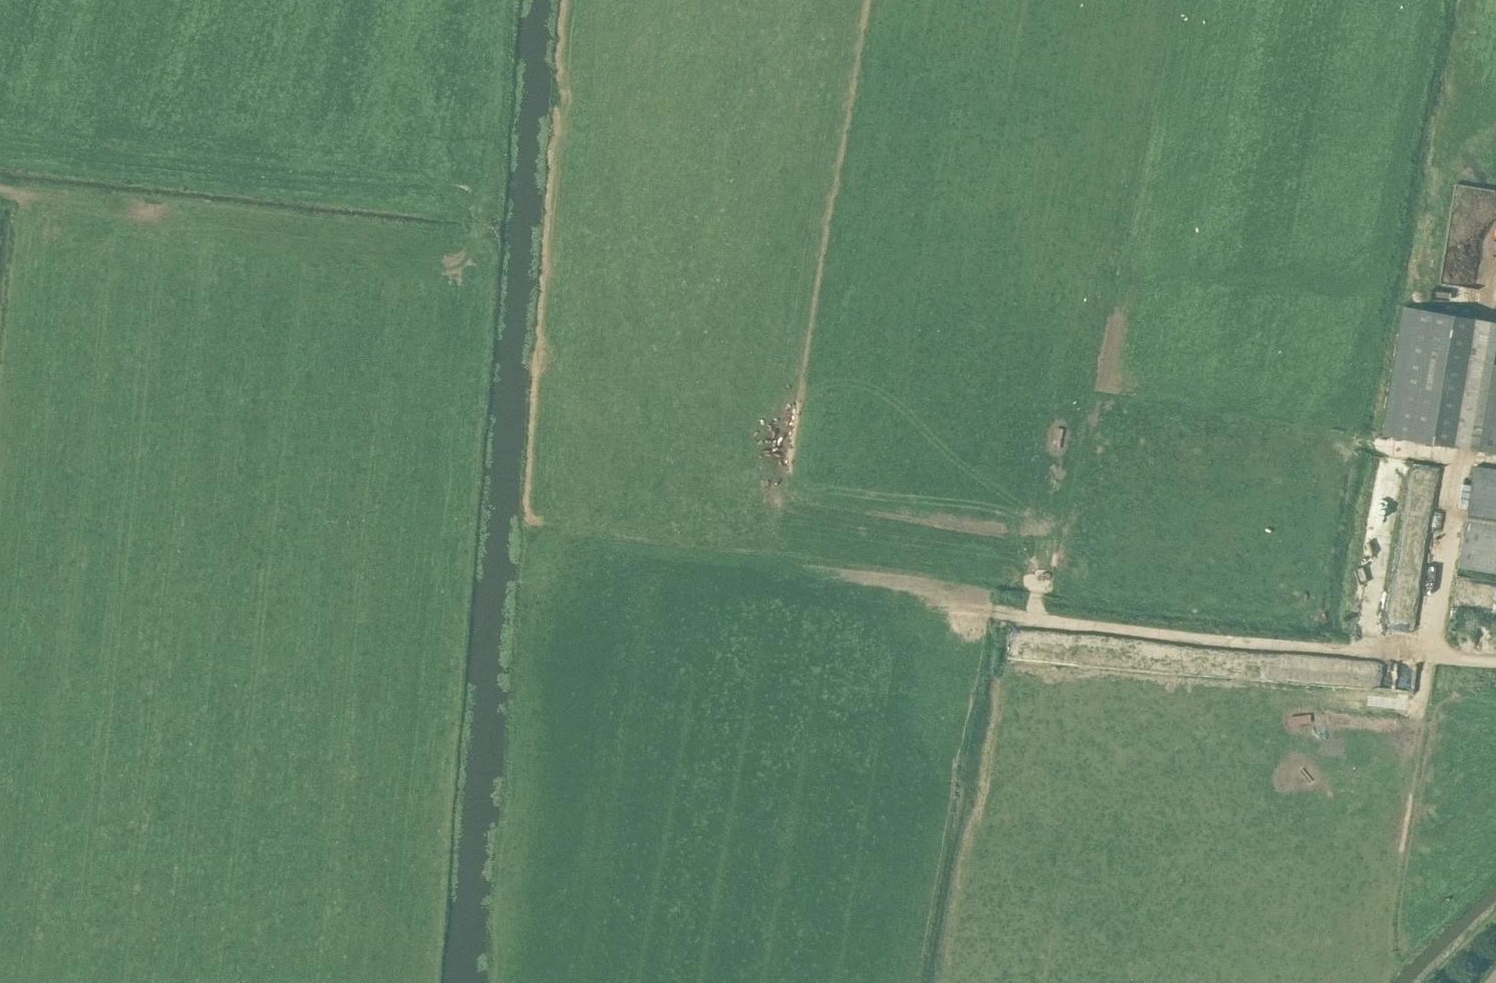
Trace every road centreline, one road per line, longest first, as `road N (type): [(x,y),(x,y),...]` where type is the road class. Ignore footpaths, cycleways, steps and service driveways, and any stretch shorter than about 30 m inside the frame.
road 1 (track): [(1495,663),(999,617)]

